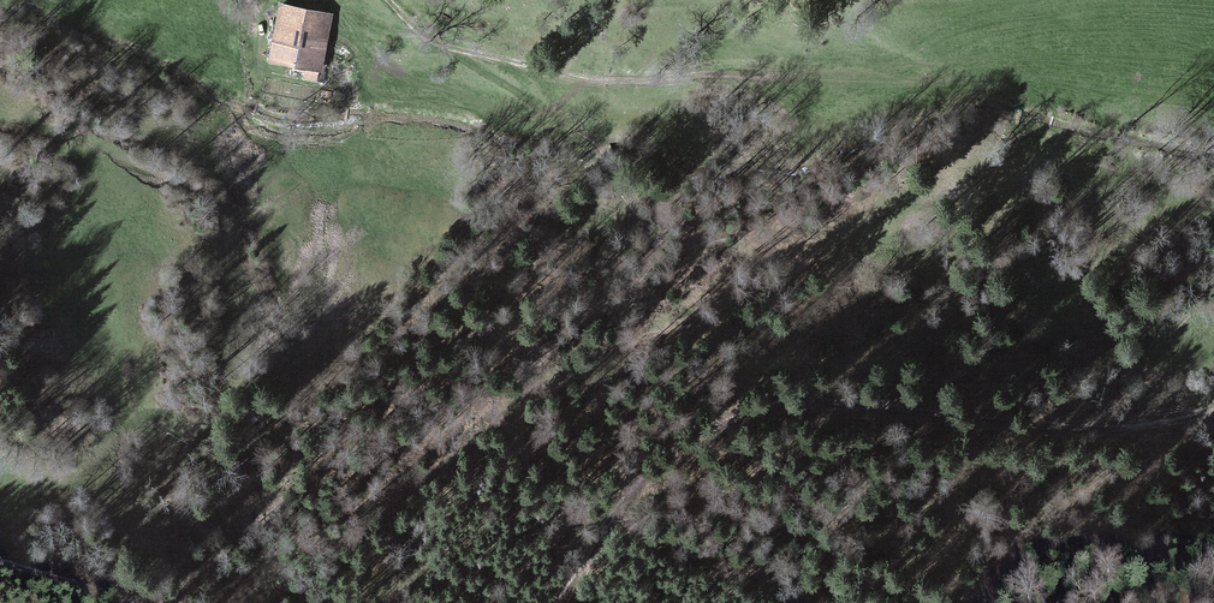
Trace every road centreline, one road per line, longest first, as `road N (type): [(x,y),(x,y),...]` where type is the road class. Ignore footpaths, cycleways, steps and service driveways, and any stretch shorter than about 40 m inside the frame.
road 1 (track): [(386,0),(443,50),(594,140),(647,220),(652,241),(637,277),(566,333),(531,380),(519,409),(527,459),(545,485),(820,602)]
road 2 (track): [(549,602),(656,465),(723,420),(756,409),(813,398),(1130,425),(1213,410)]
road 3 (track): [(443,50),(610,81),(765,77)]
road 4 (track): [(0,558),(128,602)]

